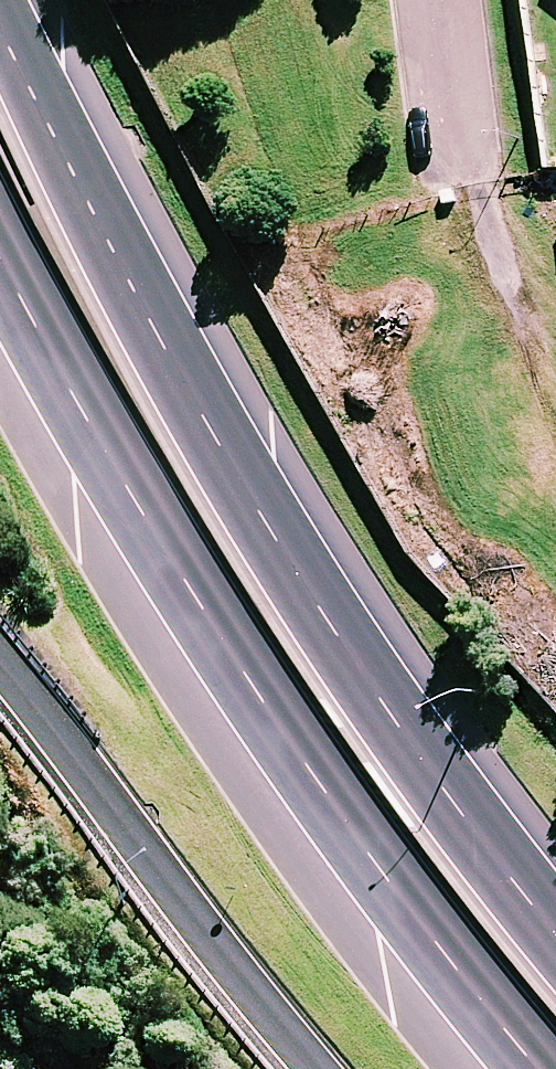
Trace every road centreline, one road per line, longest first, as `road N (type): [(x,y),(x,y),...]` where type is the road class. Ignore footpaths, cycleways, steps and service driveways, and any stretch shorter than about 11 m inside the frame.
road 1 (trunk): [(2,0),(145,298),(265,519),(555,936)]
road 2 (trunk): [(530,1068),(330,827),(0,271)]
road 3 (trunk): [(316,1068),(0,664)]
road 4 (residential): [(458,141),(440,0)]

